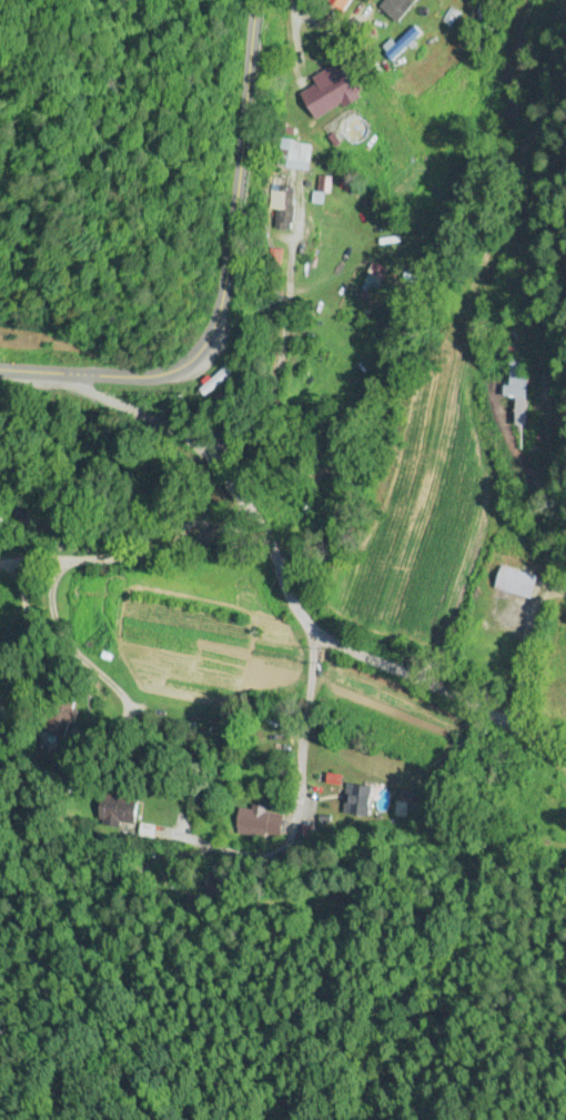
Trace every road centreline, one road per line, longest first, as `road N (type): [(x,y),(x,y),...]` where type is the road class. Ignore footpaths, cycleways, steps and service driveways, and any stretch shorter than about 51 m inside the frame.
road 1 (residential): [(114,376),(315,632),(528,726),(565,757)]
road 2 (tertiary): [(0,366),(175,379),(206,362),(220,337),(228,213),(259,0)]
road 3 (residential): [(315,632),(301,784),(280,848),(121,866)]

